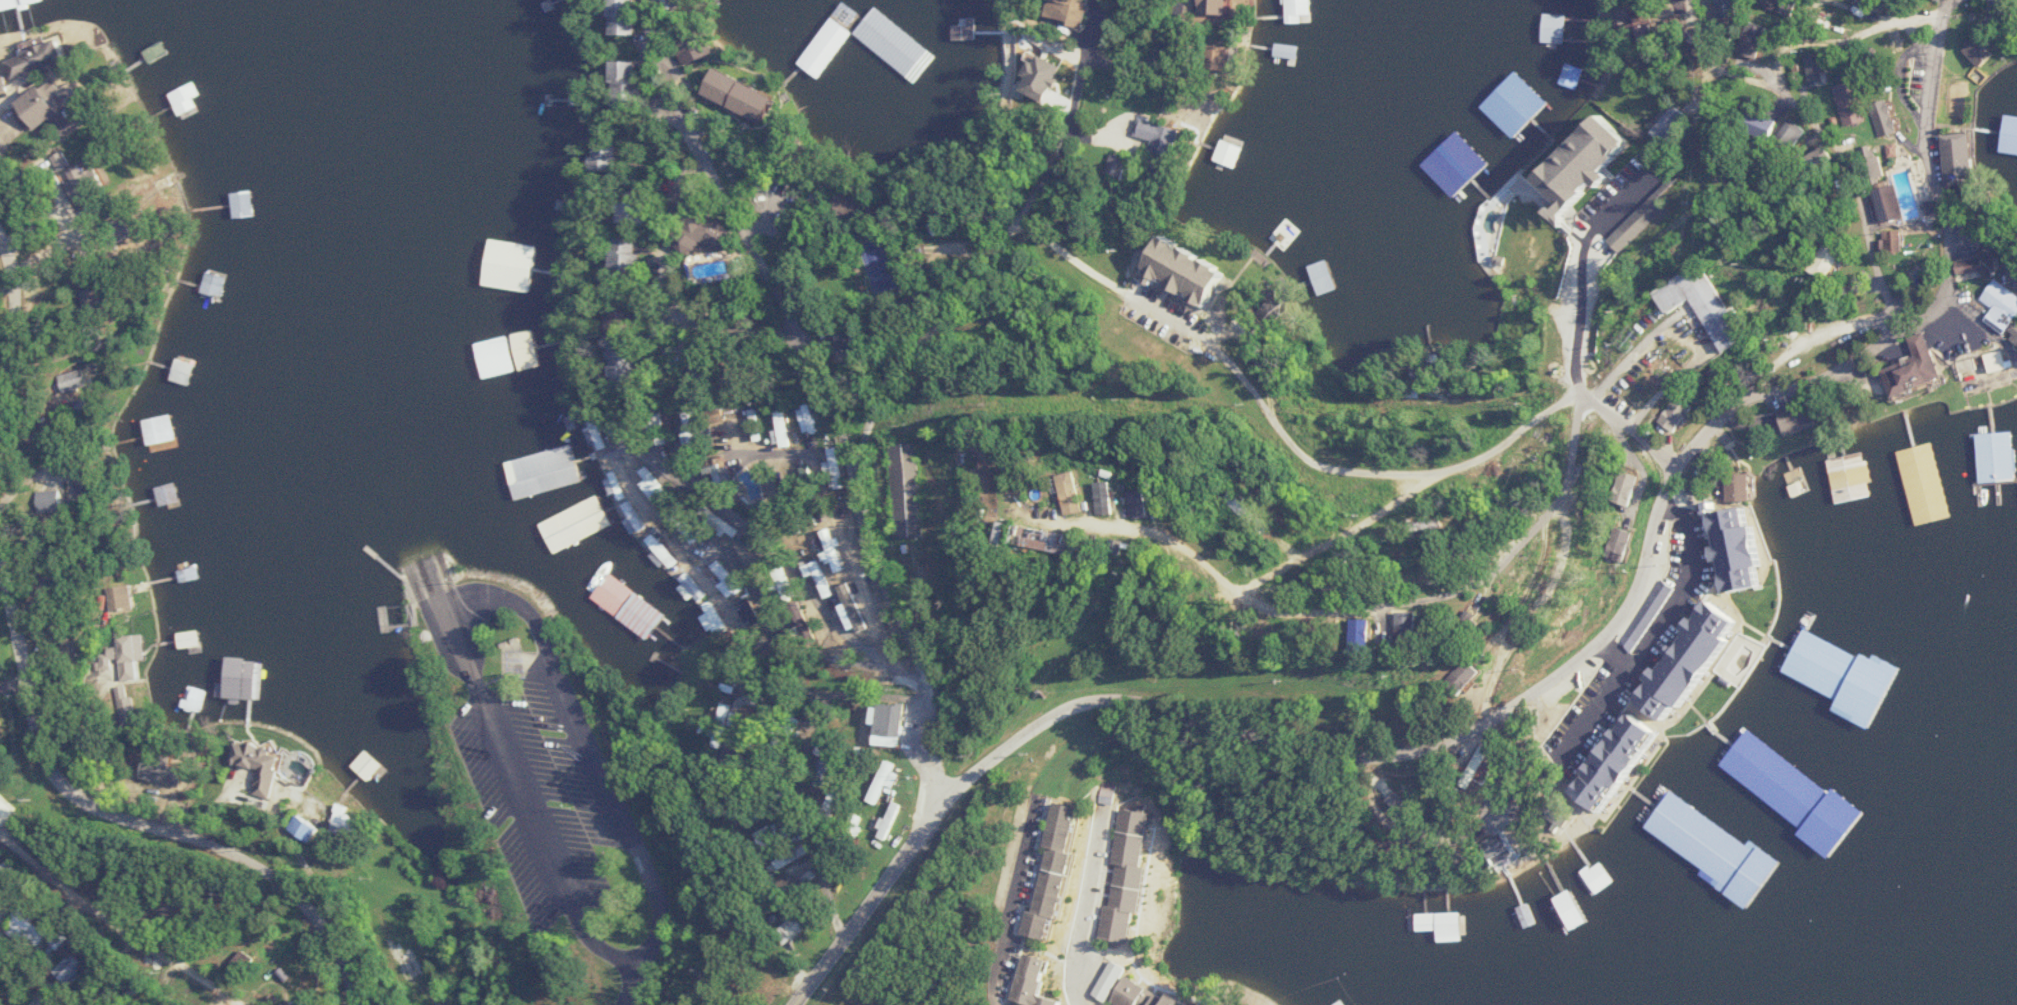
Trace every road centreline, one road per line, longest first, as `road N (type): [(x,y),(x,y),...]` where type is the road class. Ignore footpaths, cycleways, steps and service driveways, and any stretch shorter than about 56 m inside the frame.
road 1 (residential): [(926,824),(943,796),(1009,744),(1089,702),(1189,710),(1340,754),(1415,749),(1501,717),(1608,630),(1653,552),(1669,481),(1759,370),(1851,331),(1939,316),(1948,229),(1925,152),(1923,110),(1947,0)]
road 2 (residential): [(328,1004),(277,900),(93,813),(50,775),(7,629),(12,244),(0,225)]
road 3 (residential): [(850,472),(797,332),(683,123),(643,0)]
road 4 (residential): [(943,796),(919,730),(919,672),(865,555),(850,472),(868,420)]
road 5 (residential): [(1896,323),(1862,209),(1826,140),(1775,90),(1710,73)]
road 6 (tertiary): [(798,1004),(926,824)]
road 7 (residential): [(998,1004),(1025,818)]
road 8 (residential): [(1081,1004),(1077,966),(1100,820)]
road 9 (residential): [(266,895),(249,749)]

